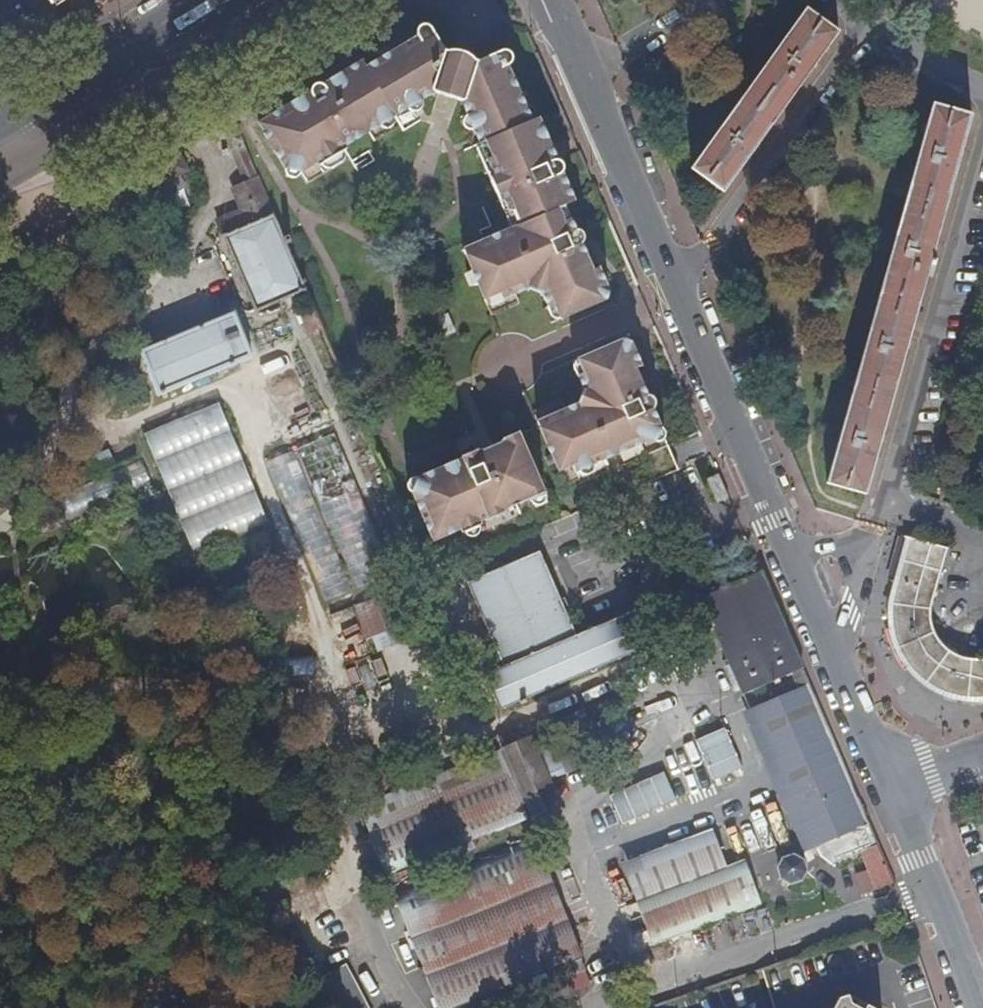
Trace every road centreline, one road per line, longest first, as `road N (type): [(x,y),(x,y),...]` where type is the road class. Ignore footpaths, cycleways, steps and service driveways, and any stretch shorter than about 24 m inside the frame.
road 1 (tertiary): [(889,782),(550,0)]
road 2 (primary): [(10,169),(297,0)]
road 3 (tertiary): [(973,1007),(889,782)]
road 4 (primary): [(198,0),(0,121)]

